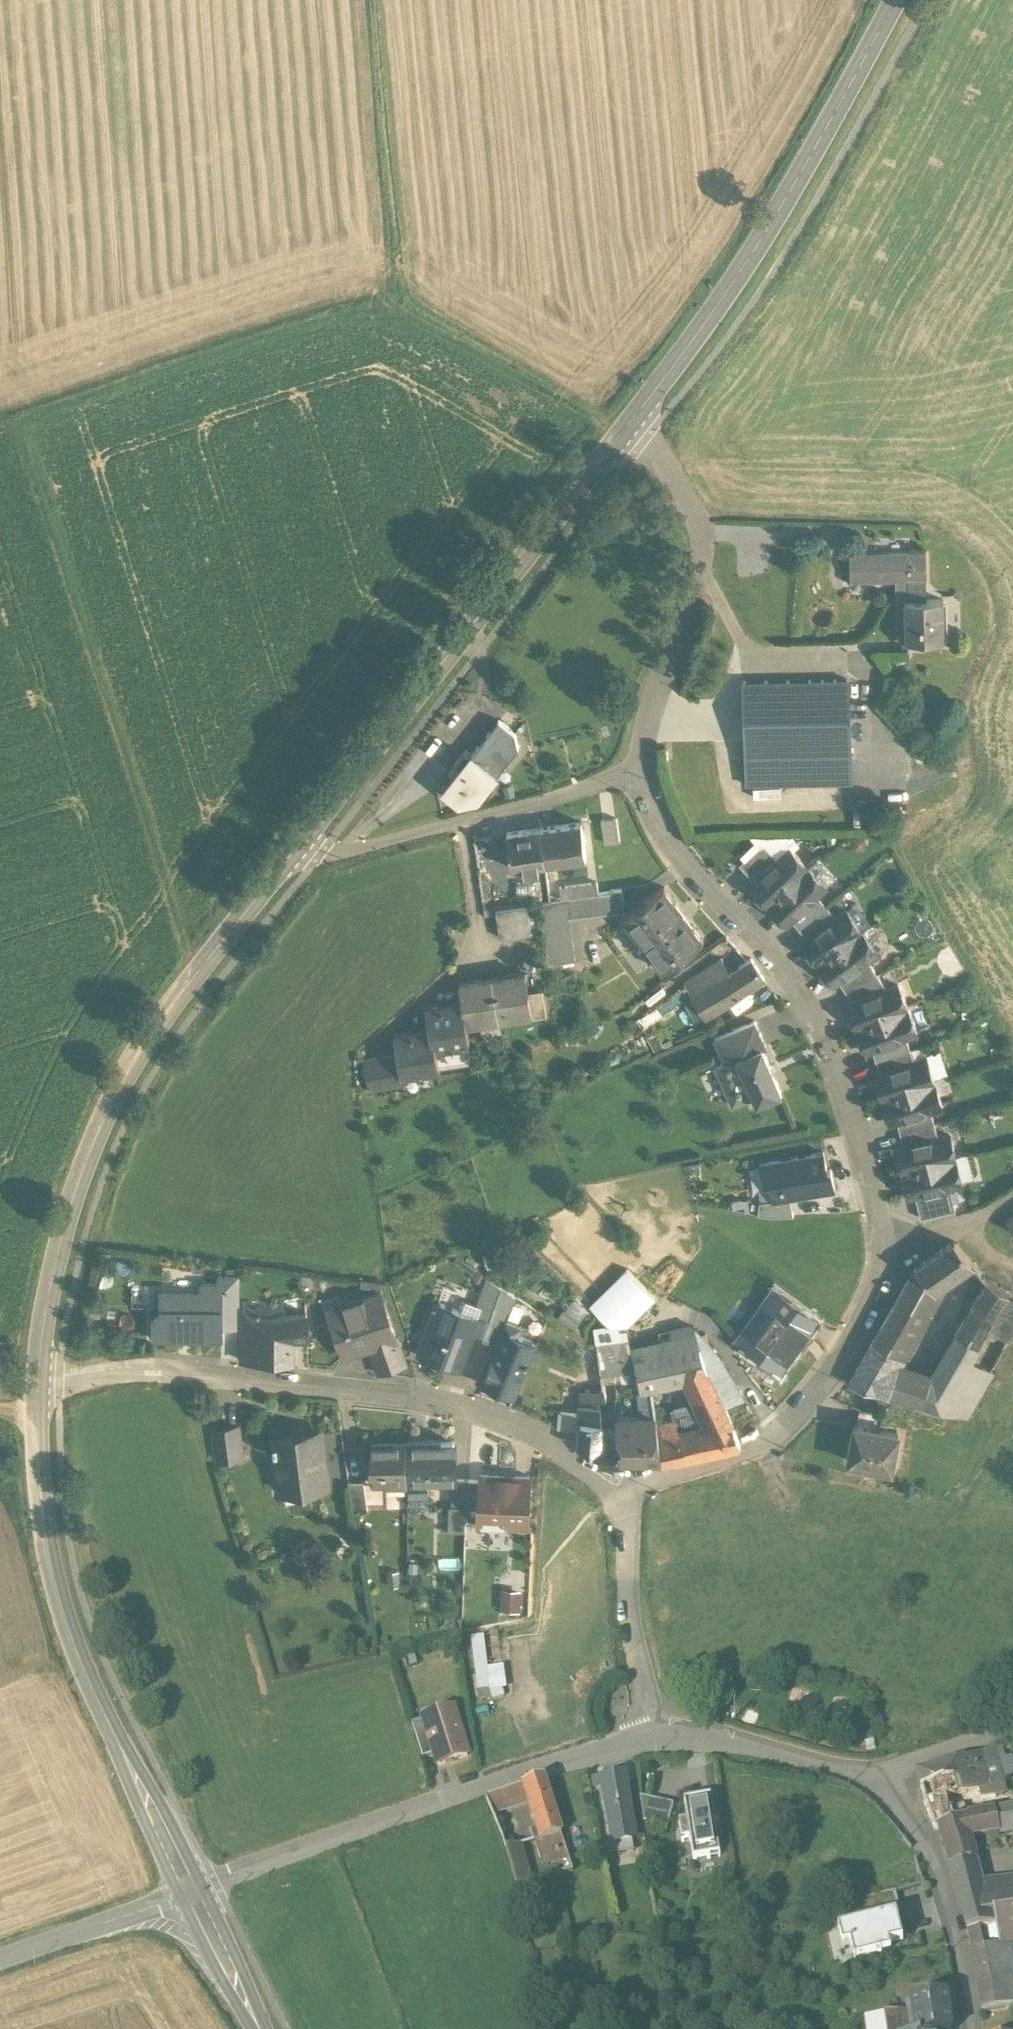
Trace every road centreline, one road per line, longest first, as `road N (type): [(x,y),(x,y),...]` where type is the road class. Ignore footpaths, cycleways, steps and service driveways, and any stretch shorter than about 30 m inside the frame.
road 1 (residential): [(623,1500),(777,1440),(847,1358),(884,1263),(859,1119),(819,1018),(775,949),(670,846),(633,774)]
road 2 (track): [(0,427),(344,313),(385,310),(621,439)]
road 3 (residential): [(39,1383),(141,1375),(446,1407),(548,1447),(623,1500)]
road 4 (tertiary): [(39,1383),(59,1247),(113,1099),(201,967),(295,851)]
road 5 (track): [(19,420),(186,949),(201,967)]
road 6 (tertiary): [(191,1892),(78,1652),(56,1587),(38,1471),(39,1383)]
road 7 (tertiary): [(295,851),(621,439)]
road 8 (tertiary): [(621,439),(759,249),(863,66),(891,0)]
road 9 (residential): [(191,1892),(510,1772),(624,1743),(650,1726)]
road 10 (residential): [(633,774),(699,559),(674,485),(643,448),(621,439)]
road 11 (track): [(361,0),(385,310)]
road 12 (residential): [(977,2028),(958,1923),(884,1767)]
road 13 (residential): [(650,1726),(846,1770),(884,1767)]
road 14 (residential): [(650,1726),(624,1577),(623,1500)]
road 15 (tertiary): [(191,1892),(0,1962)]
road 16 (residential): [(459,824),(633,774)]
road 17 (residential): [(295,851),(319,857),(459,824)]
road 18 (tertiary): [(259,2028),(191,1892)]
road 19 (residential): [(459,824),(483,960)]
road 20 (residential): [(884,1767),(1012,1728)]

